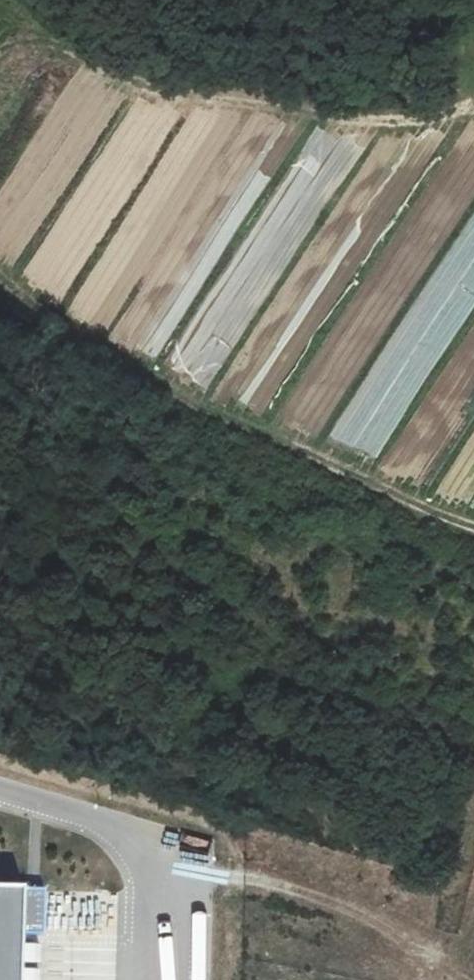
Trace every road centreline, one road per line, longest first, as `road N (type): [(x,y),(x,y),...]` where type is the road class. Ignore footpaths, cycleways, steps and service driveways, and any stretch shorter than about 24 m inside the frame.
road 1 (track): [(0,280),(204,409),(473,528)]
road 2 (track): [(473,103),(400,123),(337,120),(165,94),(45,42),(16,45),(0,57)]
road 3 (track): [(473,826),(446,957),(266,883)]

